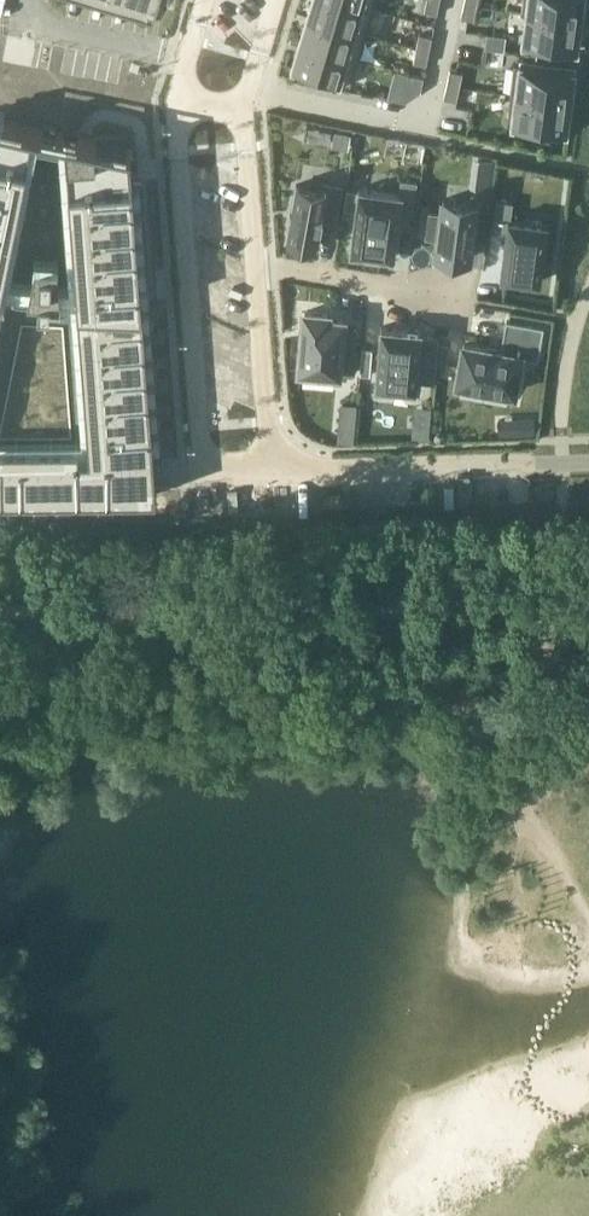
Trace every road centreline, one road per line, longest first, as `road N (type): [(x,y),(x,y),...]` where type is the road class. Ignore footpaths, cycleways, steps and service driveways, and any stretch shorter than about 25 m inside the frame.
road 1 (residential): [(588,463),(256,468),(232,443),(218,278)]
road 2 (residential): [(212,87),(424,131),(453,0)]
road 3 (residential): [(218,278),(280,266),(470,301)]
road 4 (residential): [(218,278),(205,112),(212,87)]

